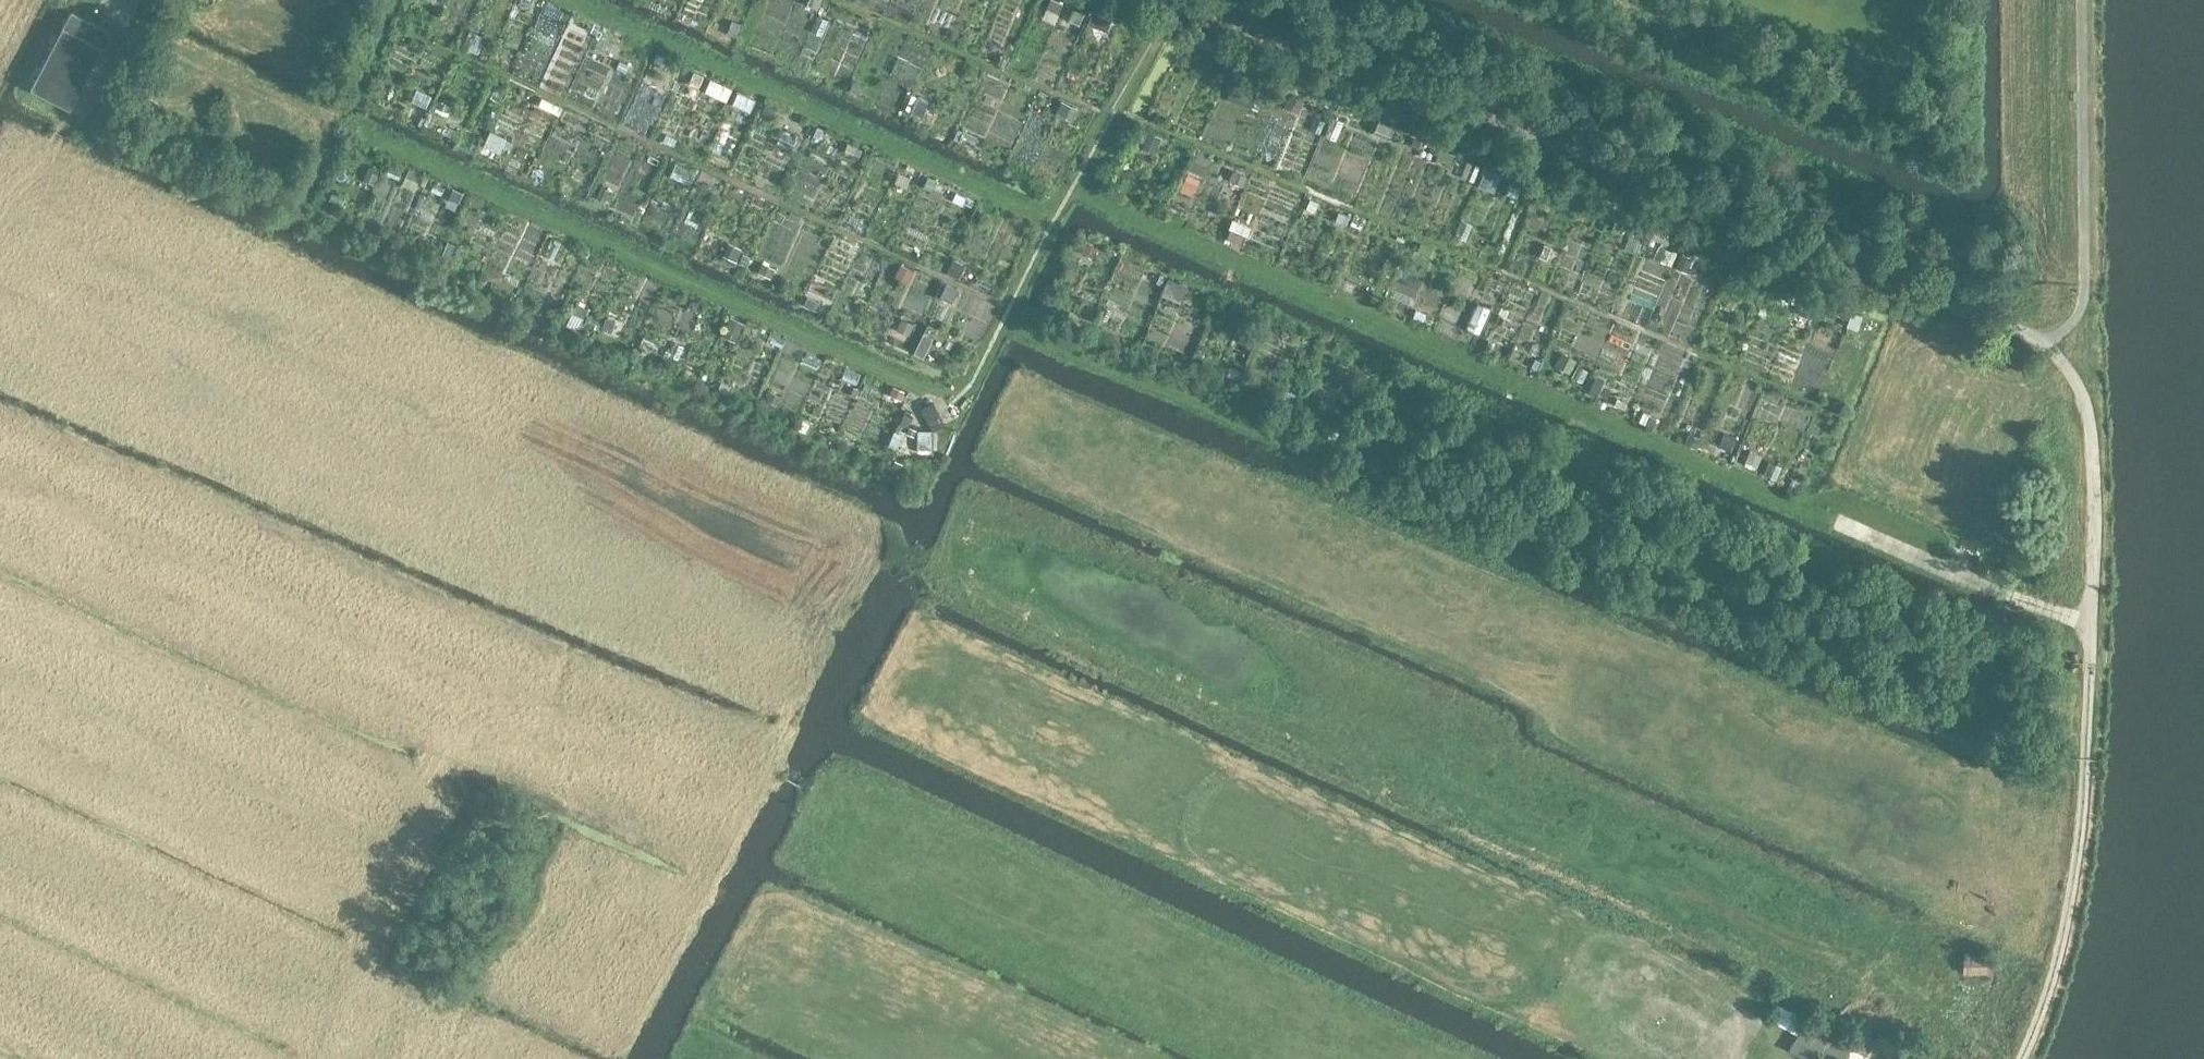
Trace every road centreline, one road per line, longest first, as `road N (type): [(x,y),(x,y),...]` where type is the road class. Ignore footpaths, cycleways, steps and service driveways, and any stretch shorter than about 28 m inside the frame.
road 1 (track): [(1072,188),(1962,578),(2092,620)]
road 2 (unclassified): [(2050,338),(2024,335),(1179,0)]
road 3 (track): [(2023,1058),(2057,956),(2086,803),(2091,430),(2082,394),(2050,338)]
road 4 (track): [(1043,238),(1179,0)]

